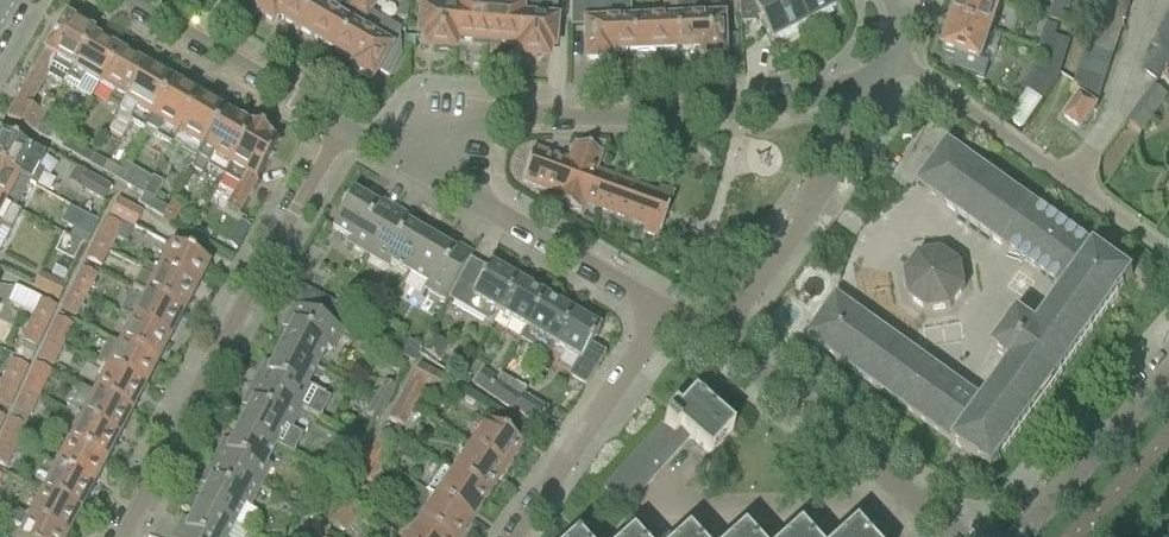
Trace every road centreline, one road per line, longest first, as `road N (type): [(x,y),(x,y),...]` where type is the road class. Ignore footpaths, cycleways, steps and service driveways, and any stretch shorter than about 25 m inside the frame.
road 1 (residential): [(450,179),(486,116),(757,108),(877,84)]
road 2 (residential): [(341,131),(111,536)]
road 3 (residential): [(1168,253),(893,55)]
road 4 (residential): [(717,338),(819,194),(877,84)]
road 5 (residential): [(508,536),(661,312)]
road 6 (residential): [(123,0),(341,131)]
road 7 (residential): [(661,312),(450,179)]
road 8 (residential): [(667,519),(857,514),(888,479)]
road 9 (residential): [(1016,536),(1168,367)]
road 10 (residential): [(888,479),(717,338)]

